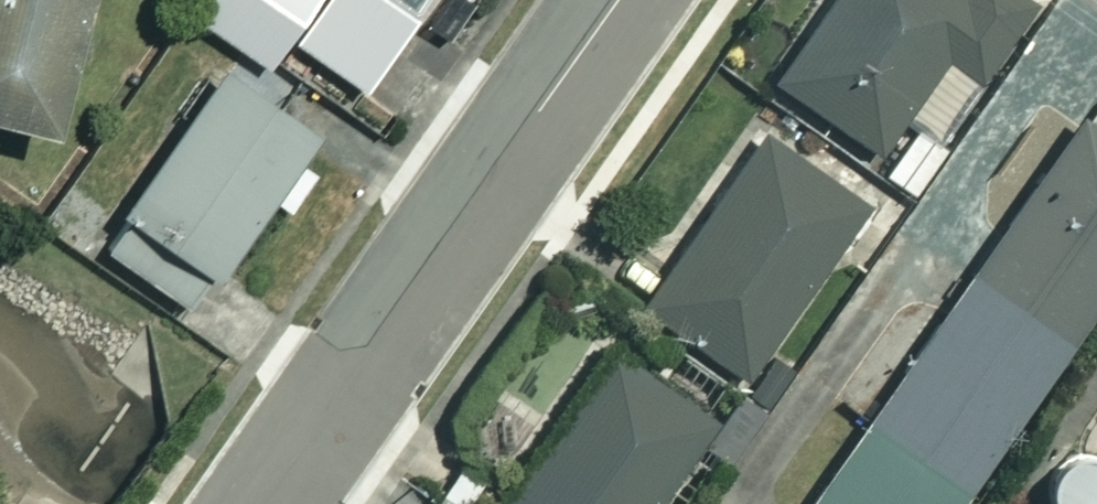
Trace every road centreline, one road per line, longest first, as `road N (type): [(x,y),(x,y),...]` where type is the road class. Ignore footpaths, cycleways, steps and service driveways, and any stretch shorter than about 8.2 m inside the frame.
road 1 (residential): [(264,503),(615,0)]

